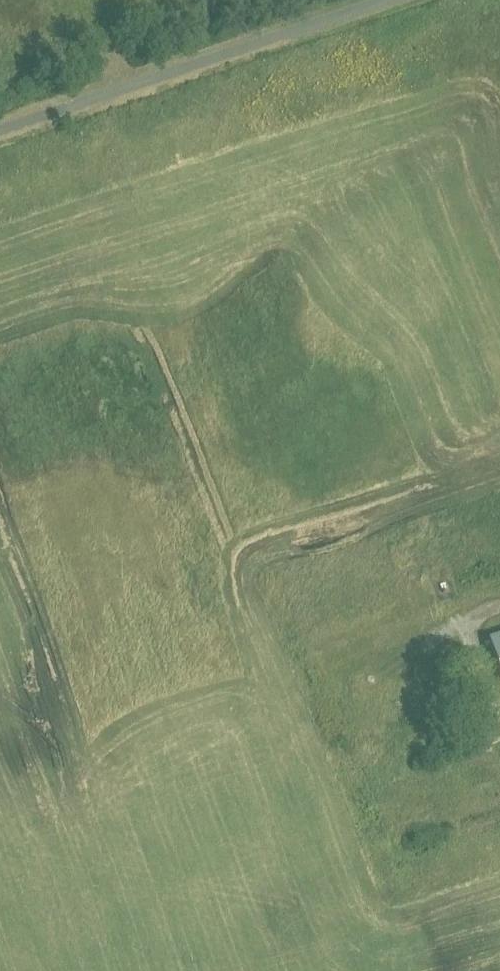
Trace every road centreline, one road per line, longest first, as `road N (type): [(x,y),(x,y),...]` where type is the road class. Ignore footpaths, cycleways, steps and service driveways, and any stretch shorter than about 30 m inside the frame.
road 1 (unclassified): [(0,130),(386,0)]

